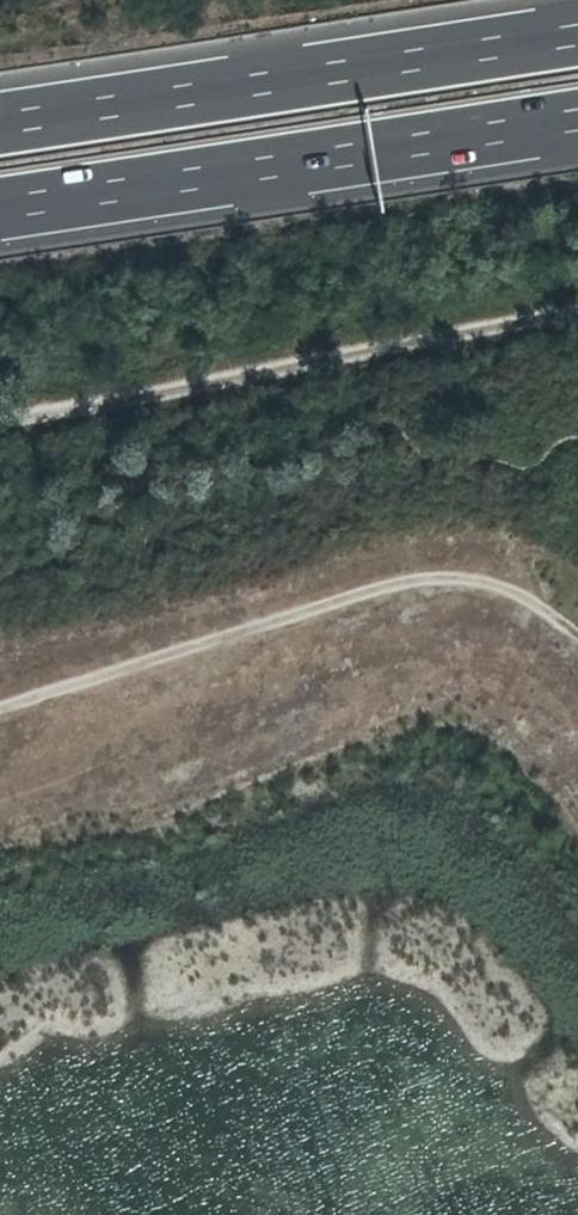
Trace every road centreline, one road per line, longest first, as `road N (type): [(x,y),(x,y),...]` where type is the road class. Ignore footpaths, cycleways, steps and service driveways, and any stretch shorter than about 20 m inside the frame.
road 1 (track): [(577,311),(0,415)]
road 2 (motorway): [(577,32),(0,120)]
road 3 (motorway): [(0,207),(577,119)]

